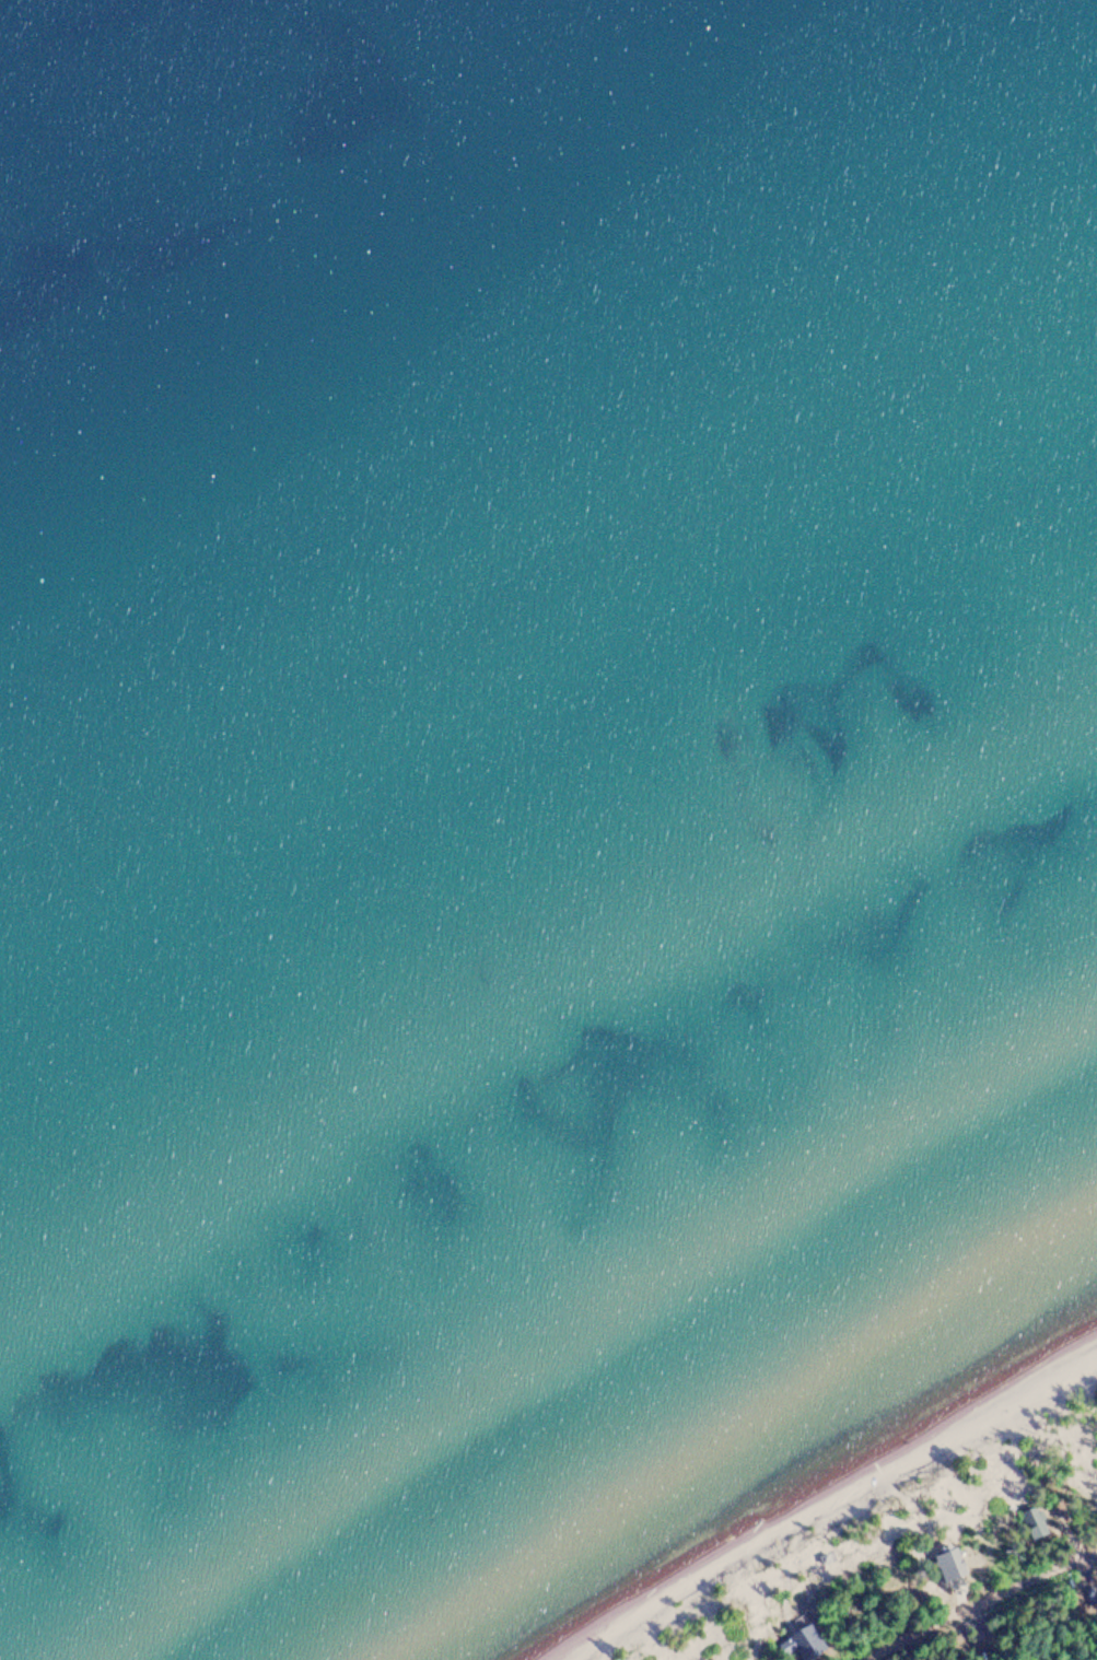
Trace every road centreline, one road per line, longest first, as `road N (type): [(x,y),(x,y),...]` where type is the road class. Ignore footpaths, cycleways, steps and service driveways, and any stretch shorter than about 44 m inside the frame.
road 1 (track): [(852,1659),(892,1630),(1096,1548)]

